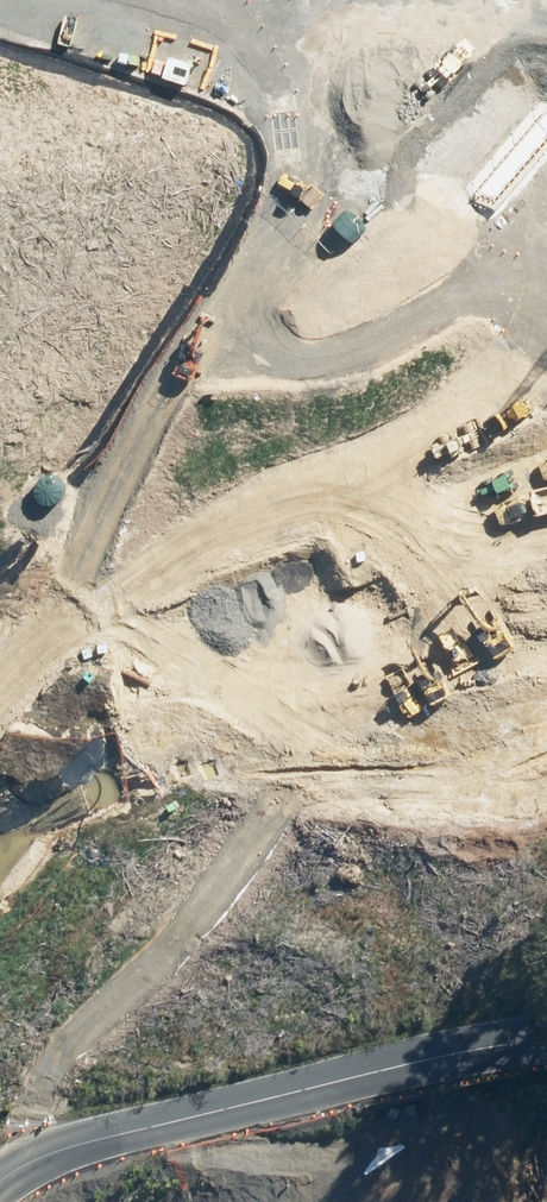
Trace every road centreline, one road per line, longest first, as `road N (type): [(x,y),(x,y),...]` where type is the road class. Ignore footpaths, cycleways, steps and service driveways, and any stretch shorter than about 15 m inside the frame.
road 1 (trunk): [(546,454),(383,657),(34,1201)]
road 2 (trunk): [(95,988),(357,593),(546,354)]
road 3 (trunk): [(382,81),(303,237),(0,582)]
road 4 (trunk): [(546,515),(376,735),(360,775),(349,820),(357,869),(374,914),(433,983)]
road 5 (trunk): [(433,983),(352,959),(296,955),(243,973),(171,1036),(63,1201)]
road 6 (tertiary): [(163,0),(382,81)]
road 7 (trunk): [(0,1156),(95,988)]
road 8 (tertiary): [(538,1026),(465,1201)]
road 9 (tertiary): [(382,81),(546,148)]
road 10 (trunk): [(0,1081),(41,1014),(95,988)]

